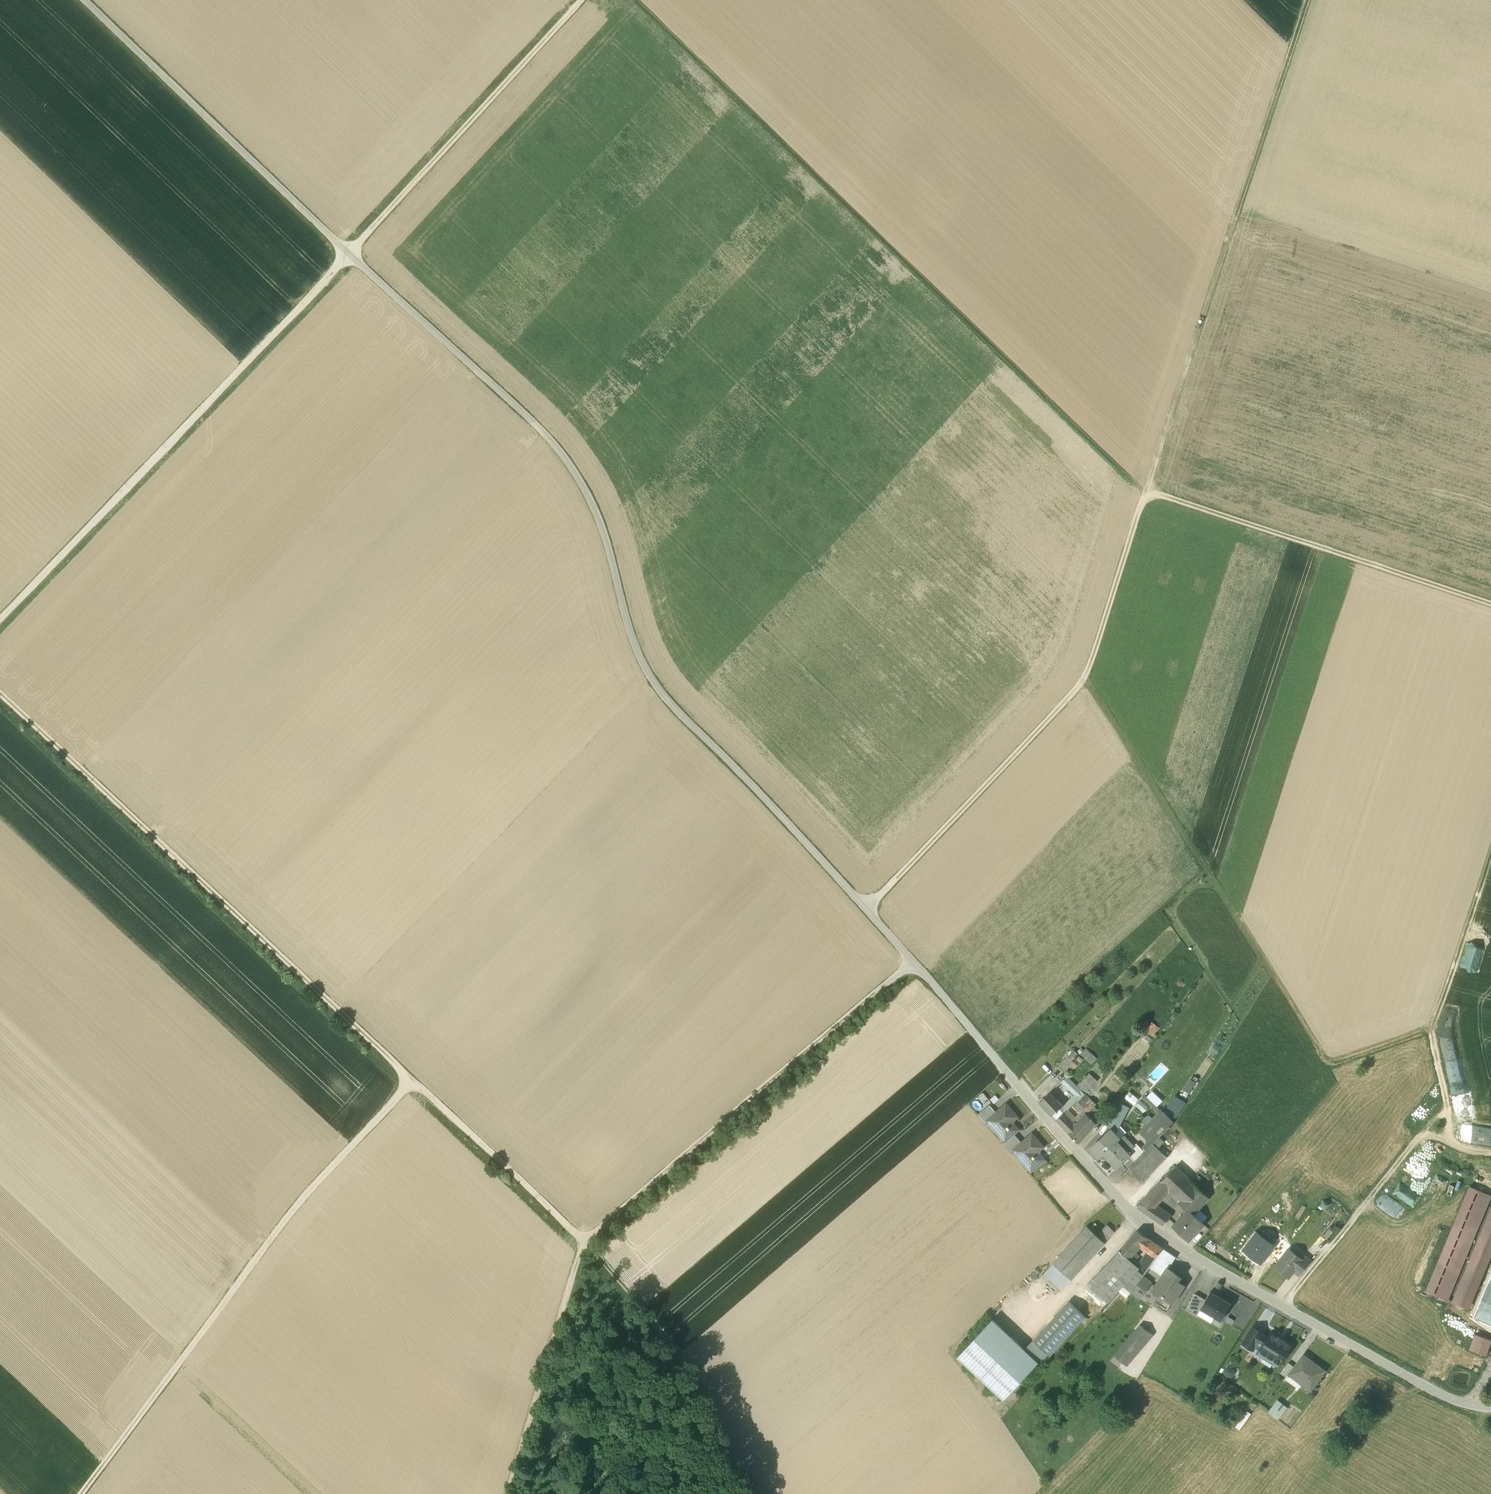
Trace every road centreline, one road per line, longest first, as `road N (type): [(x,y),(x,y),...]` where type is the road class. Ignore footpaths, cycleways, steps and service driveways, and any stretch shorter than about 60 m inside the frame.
road 1 (unclassified): [(1006,1071),(866,910),(665,699),(639,653),(602,522),(552,444),(84,0)]
road 2 (track): [(0,692),(588,1245)]
road 3 (track): [(1145,496),(634,0)]
road 4 (residential): [(1490,1407),(1429,1391),(1159,1236),(1006,1071)]
road 5 (track): [(866,910),(1085,681),(1147,491)]
road 6 (track): [(1305,0),(1147,491)]
road 7 (track): [(89,1493),(399,1088)]
road 8 (track): [(0,619),(348,254)]
road 9 (track): [(1490,848),(1432,1030),(1329,1064),(1242,927)]
road 10 (track): [(588,1245),(912,961)]
road 11 (track): [(1490,604),(1147,491)]
road 12 (track): [(583,0),(348,254)]
road 13 (track): [(588,1245),(702,1384),(749,1493)]
road 14 (track): [(1085,681),(1242,927)]
road 15 (track): [(517,1493),(588,1245)]
road 16 (track): [(1432,1030),(1444,1103),(1340,1232)]

